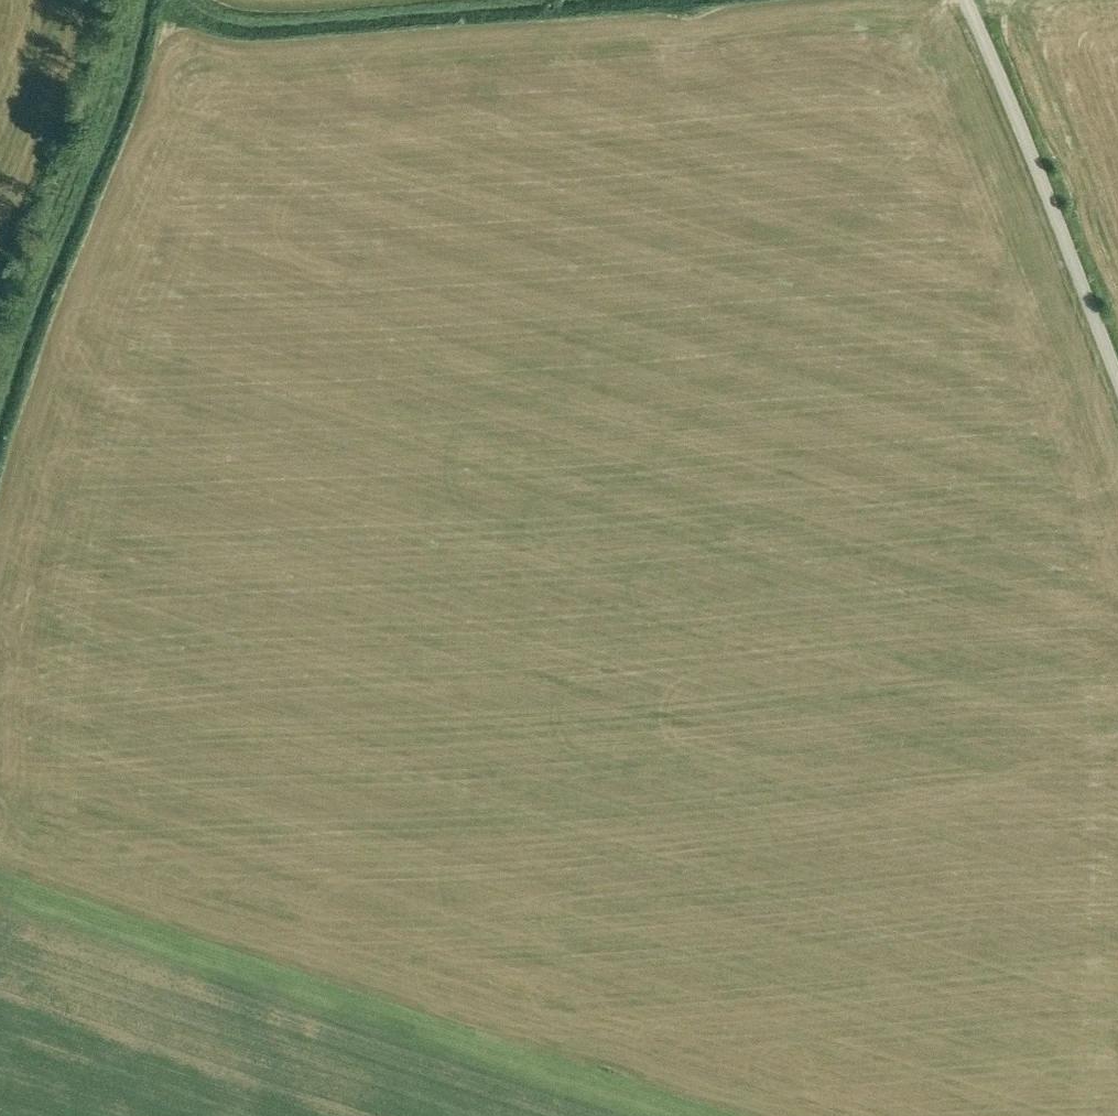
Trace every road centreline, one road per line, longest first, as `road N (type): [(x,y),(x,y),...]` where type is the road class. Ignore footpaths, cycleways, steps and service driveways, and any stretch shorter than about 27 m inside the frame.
road 1 (unclassified): [(1117,375),(964,0)]

